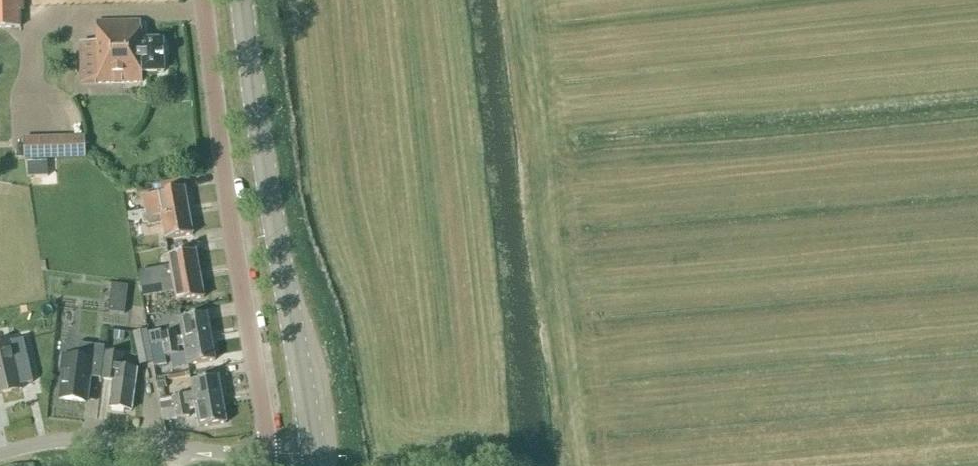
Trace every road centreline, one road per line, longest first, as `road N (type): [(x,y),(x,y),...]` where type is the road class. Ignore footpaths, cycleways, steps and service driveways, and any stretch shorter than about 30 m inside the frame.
road 1 (residential): [(203,0),(267,455)]
road 2 (secondary): [(315,453),(241,0)]
road 3 (unclassified): [(267,455),(68,441),(0,454)]

